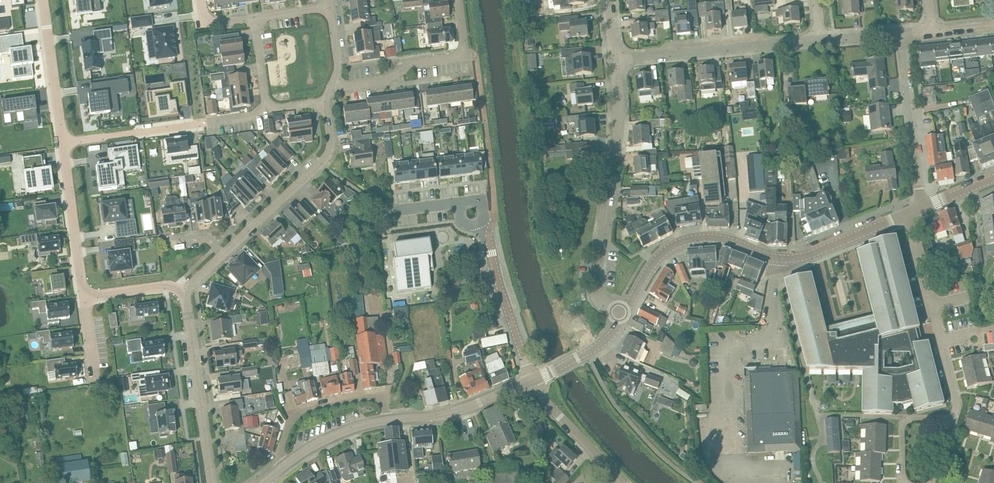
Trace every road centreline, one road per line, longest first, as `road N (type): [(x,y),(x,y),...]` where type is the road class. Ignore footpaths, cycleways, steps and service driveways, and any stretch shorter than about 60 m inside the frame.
road 1 (tertiary): [(623,315),(660,255),(691,239),(798,258),(907,214)]
road 2 (residential): [(623,315),(594,289),(621,60)]
road 3 (residential): [(63,142),(267,108)]
road 4 (residential): [(224,255),(332,154),(325,102)]
road 5 (residential): [(621,60),(820,40)]
road 6 (residential): [(213,482),(187,291)]
road 7 (residential): [(333,83),(381,81),(407,65),(463,53),(458,0)]
road 8 (residential): [(921,208),(902,33)]
road 9 (residential): [(534,379),(478,224)]
road 10 (unclassified): [(283,466),(288,428),(305,410),(379,398),(387,419)]
road 11 (residential): [(63,142),(85,296)]
road 12 (tertiary): [(534,379),(448,414),(387,419)]
road 13 (residential): [(44,0),(63,142)]
road 14 (unclassified): [(942,341),(907,214)]

